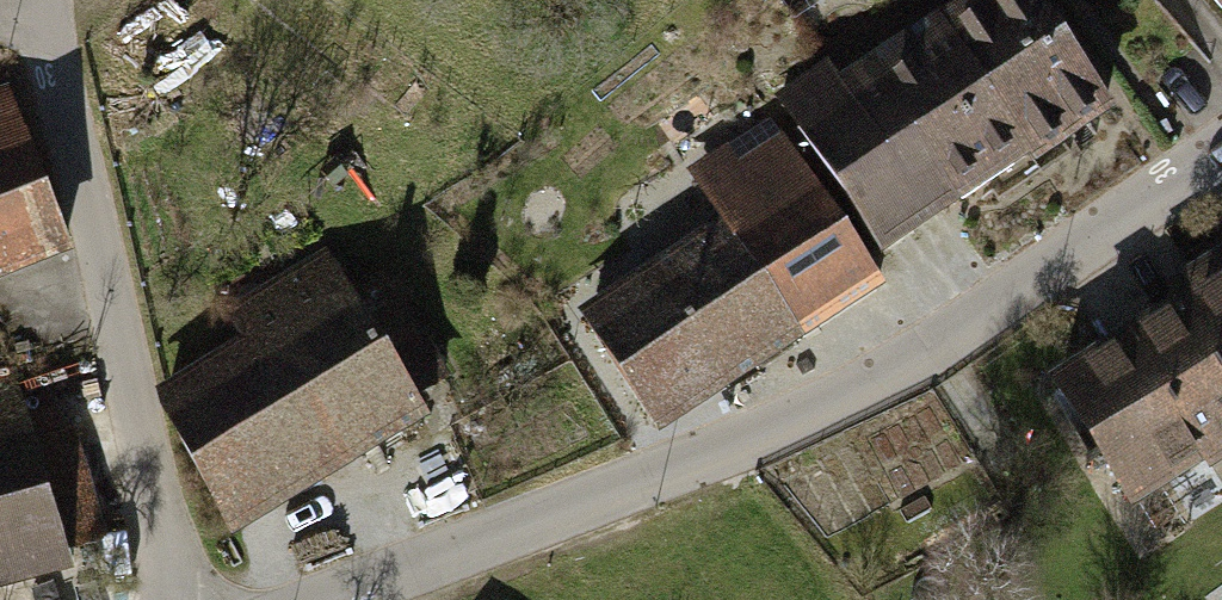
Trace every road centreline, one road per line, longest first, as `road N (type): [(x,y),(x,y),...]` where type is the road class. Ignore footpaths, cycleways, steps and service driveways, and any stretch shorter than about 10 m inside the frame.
road 1 (tertiary): [(325,599),(811,414),(971,325),(1221,148)]
road 2 (tertiary): [(45,0),(180,599)]

